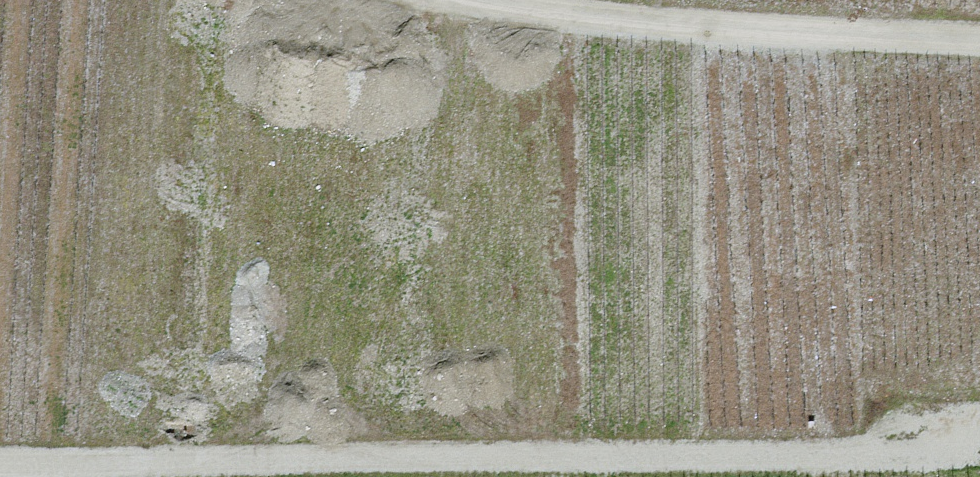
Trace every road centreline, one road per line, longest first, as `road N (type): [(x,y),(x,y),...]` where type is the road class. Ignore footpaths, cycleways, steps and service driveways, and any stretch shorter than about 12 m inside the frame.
road 1 (track): [(126,476),(934,472)]
road 2 (track): [(979,35),(552,18),(476,0)]

